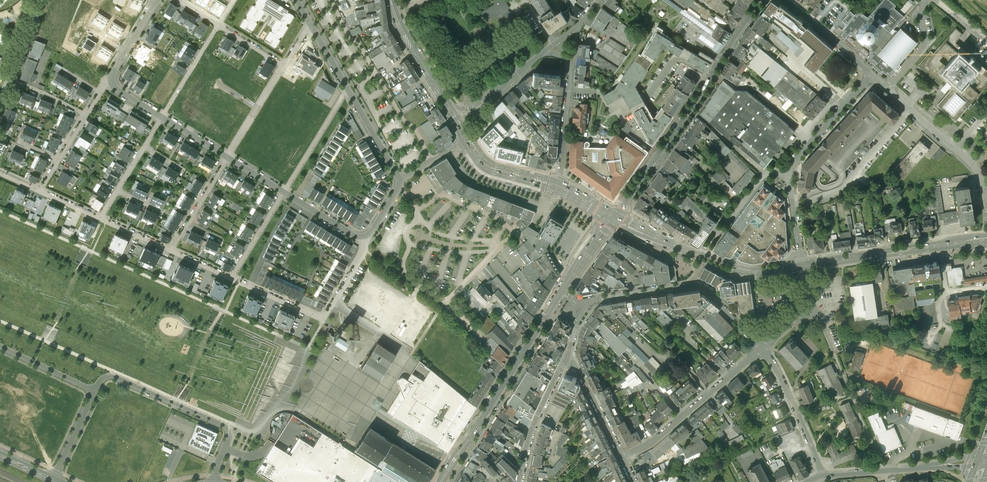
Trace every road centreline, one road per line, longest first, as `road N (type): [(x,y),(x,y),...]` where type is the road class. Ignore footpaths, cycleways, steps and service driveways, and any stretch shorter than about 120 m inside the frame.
road 1 (residential): [(613,217),(762,0)]
road 2 (tertiary): [(441,481),(561,291)]
road 3 (unclassified): [(214,481),(229,437),(224,425),(113,375),(92,391)]
road 4 (residential): [(763,348),(699,283),(585,302)]
road 5 (residential): [(367,242),(322,319),(232,277)]
road 6 (residential): [(763,348),(662,434),(623,456)]
road 7 (residential): [(348,88),(399,180),(367,242)]
road 8 (residential): [(986,205),(975,168),(886,89)]
road 9 (residential): [(559,188),(571,79),(555,44)]
road 10 (residential): [(823,476),(763,348)]
road 11 (secondary): [(802,266),(941,245)]
road 12 (residential): [(520,481),(567,352)]
road 13 (residential): [(788,178),(872,77)]
road 14 (residential): [(788,178),(768,174),(702,256)]
road 15 (residential): [(348,88),(283,192)]
road 16 (secondary): [(460,127),(486,165),(559,188)]
road 17 (secondary): [(391,0),(447,105)]

